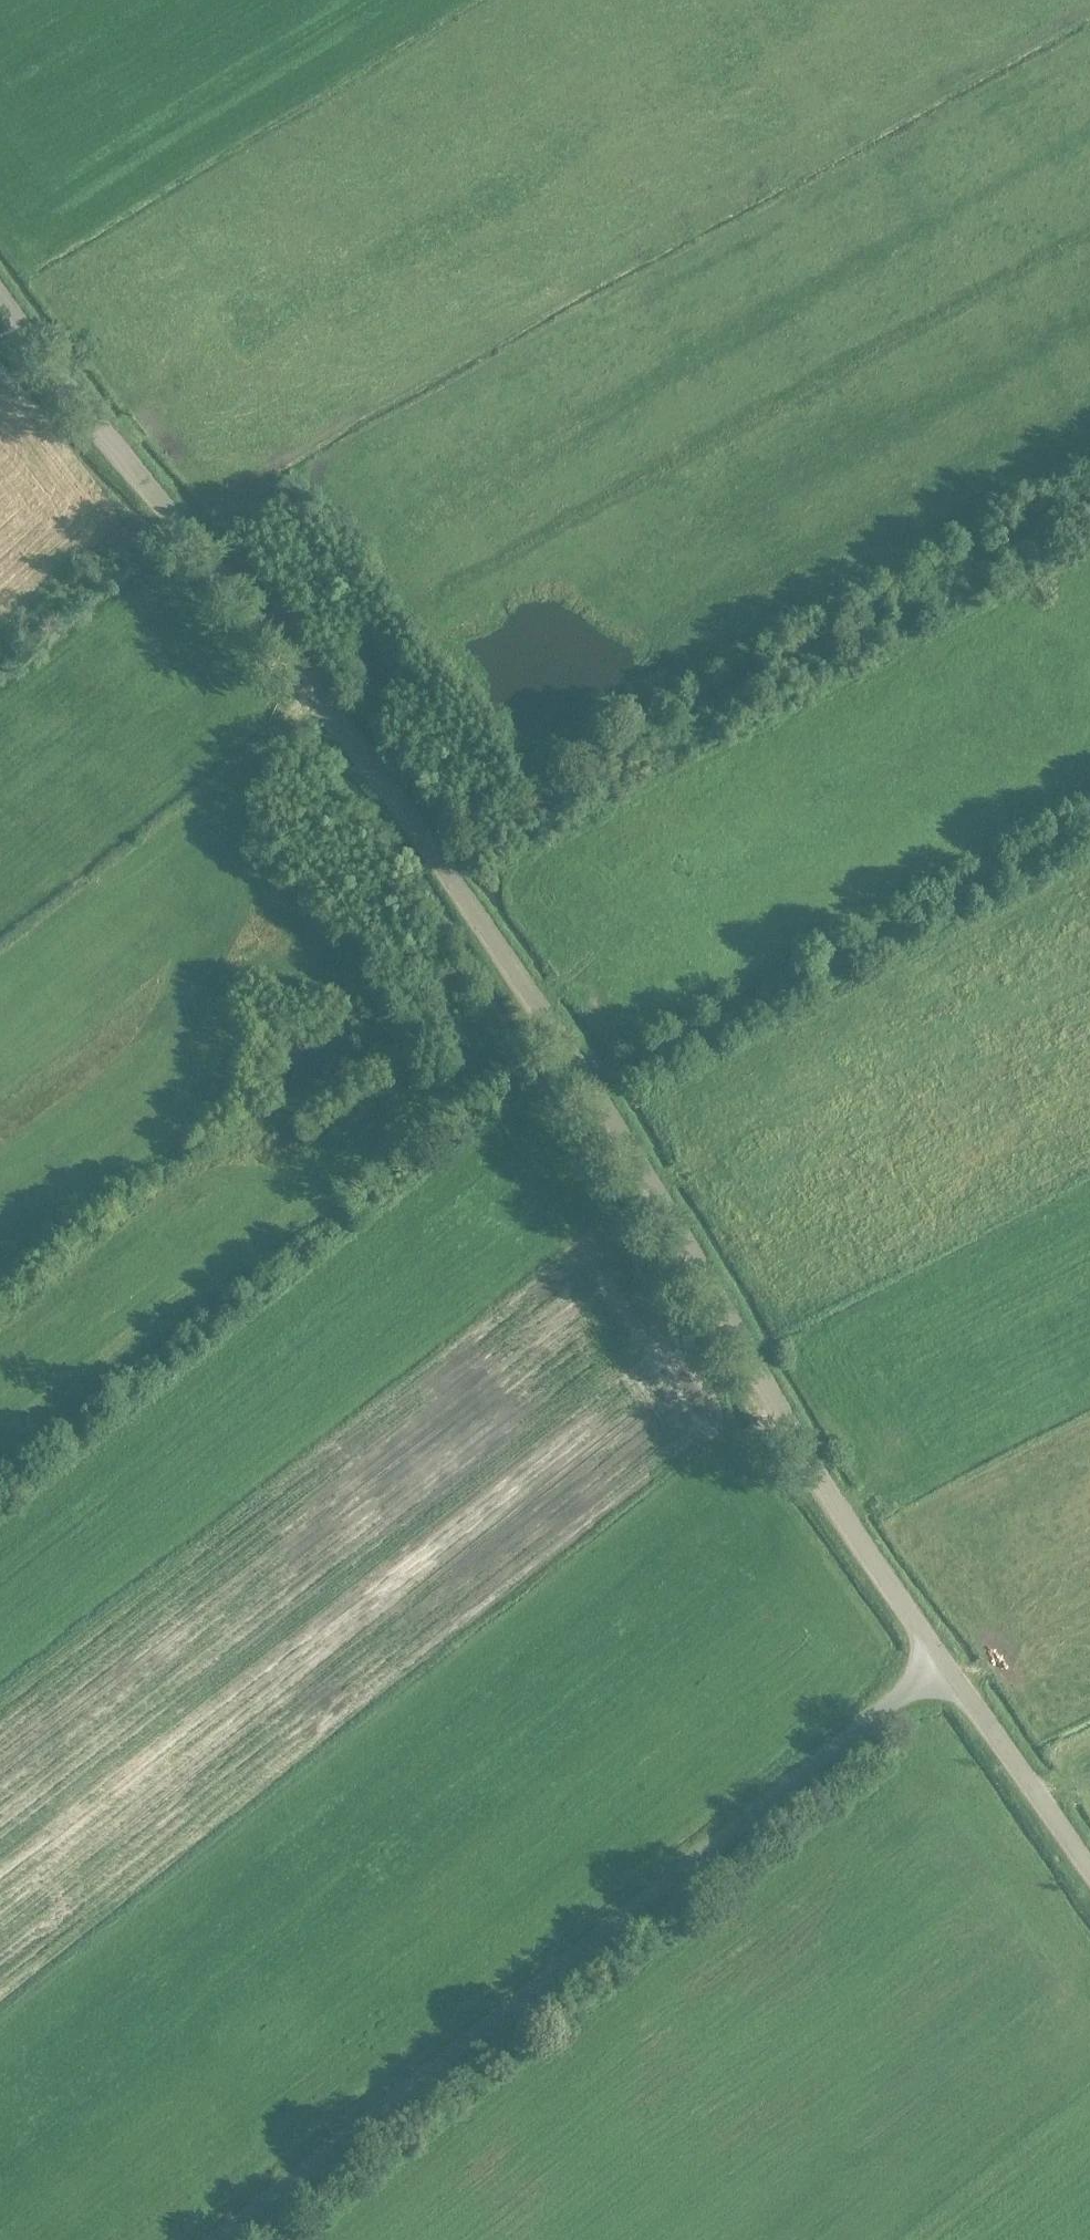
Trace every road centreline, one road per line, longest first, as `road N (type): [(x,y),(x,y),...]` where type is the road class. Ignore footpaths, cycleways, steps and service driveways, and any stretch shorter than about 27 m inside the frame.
road 1 (unclassified): [(942,1662),(850,1527),(635,1156),(472,906),(0,296)]
road 2 (residential): [(220,2239),(942,1662)]
road 3 (residential): [(1089,1865),(942,1662)]

